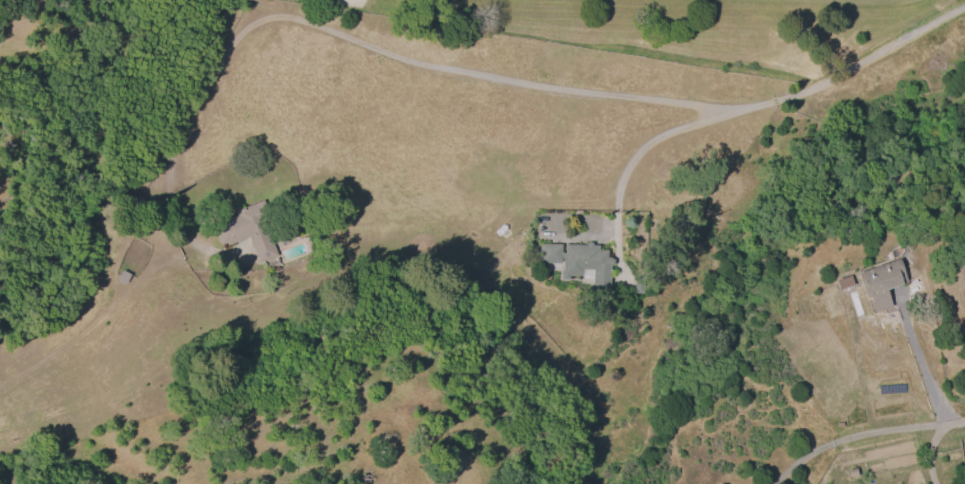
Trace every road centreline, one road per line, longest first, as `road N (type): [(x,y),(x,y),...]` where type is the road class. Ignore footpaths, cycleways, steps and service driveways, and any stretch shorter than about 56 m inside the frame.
road 1 (track): [(737,107),(494,81),(275,16),(256,21),(216,71),(161,178)]
road 2 (track): [(161,178),(122,247),(120,299),(0,389)]
road 3 (track): [(737,107),(829,88),(964,14)]
road 4 (track): [(964,421),(845,439),(773,483)]

